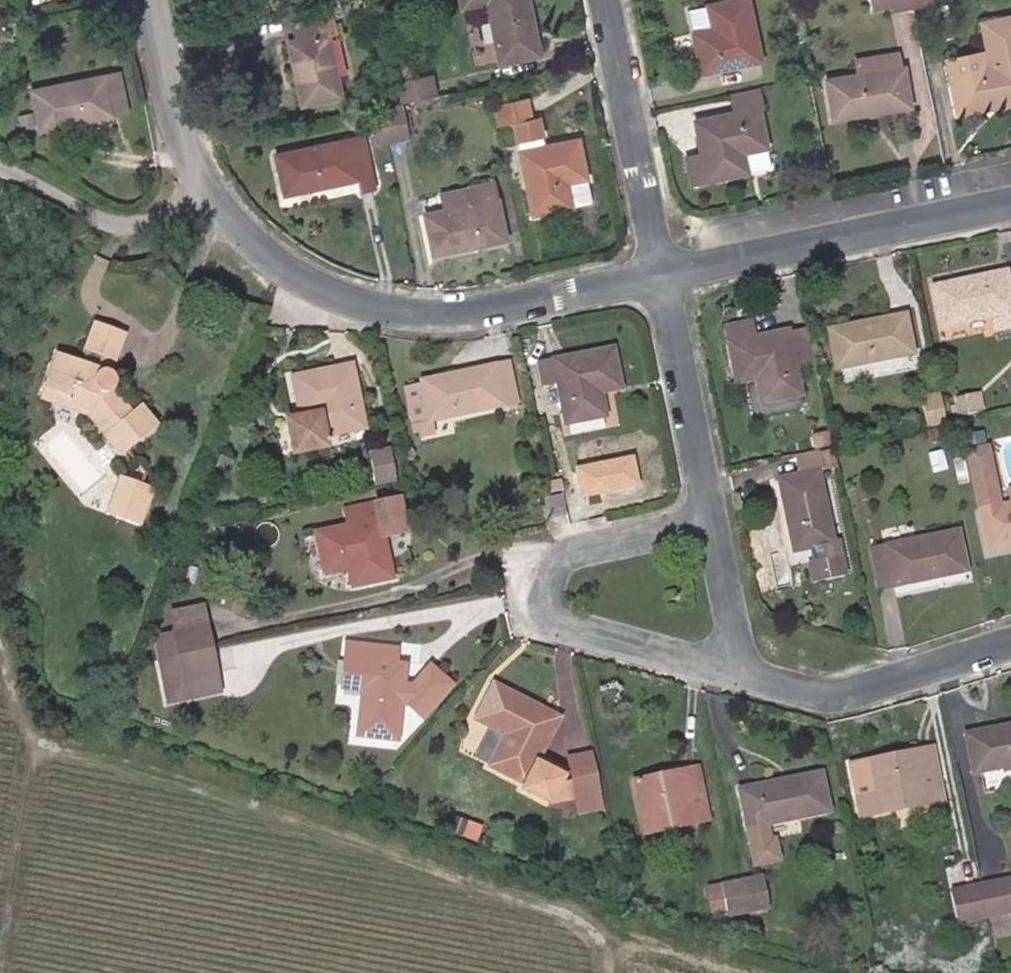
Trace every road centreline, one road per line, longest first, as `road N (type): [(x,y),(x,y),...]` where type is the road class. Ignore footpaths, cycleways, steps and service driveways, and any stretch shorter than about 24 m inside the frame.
road 1 (track): [(606,972),(599,917),(51,710),(6,972)]
road 2 (residential): [(663,279),(502,313),(425,315),(358,305),(299,280),(235,227),(202,183)]
road 3 (residential): [(713,526),(576,560),(546,603),(744,676)]
road 4 (residential): [(1010,214),(663,279)]
road 5 (residential): [(606,0),(663,279)]
road 6 (residential): [(744,676),(831,698),(1010,643)]
road 7 (residential): [(663,279),(713,526)]
road 8 (residential): [(202,183),(134,227),(103,220),(0,168)]
road 9 (residential): [(202,183),(172,95),(153,0)]
road 10 (residential): [(713,526),(744,676)]

